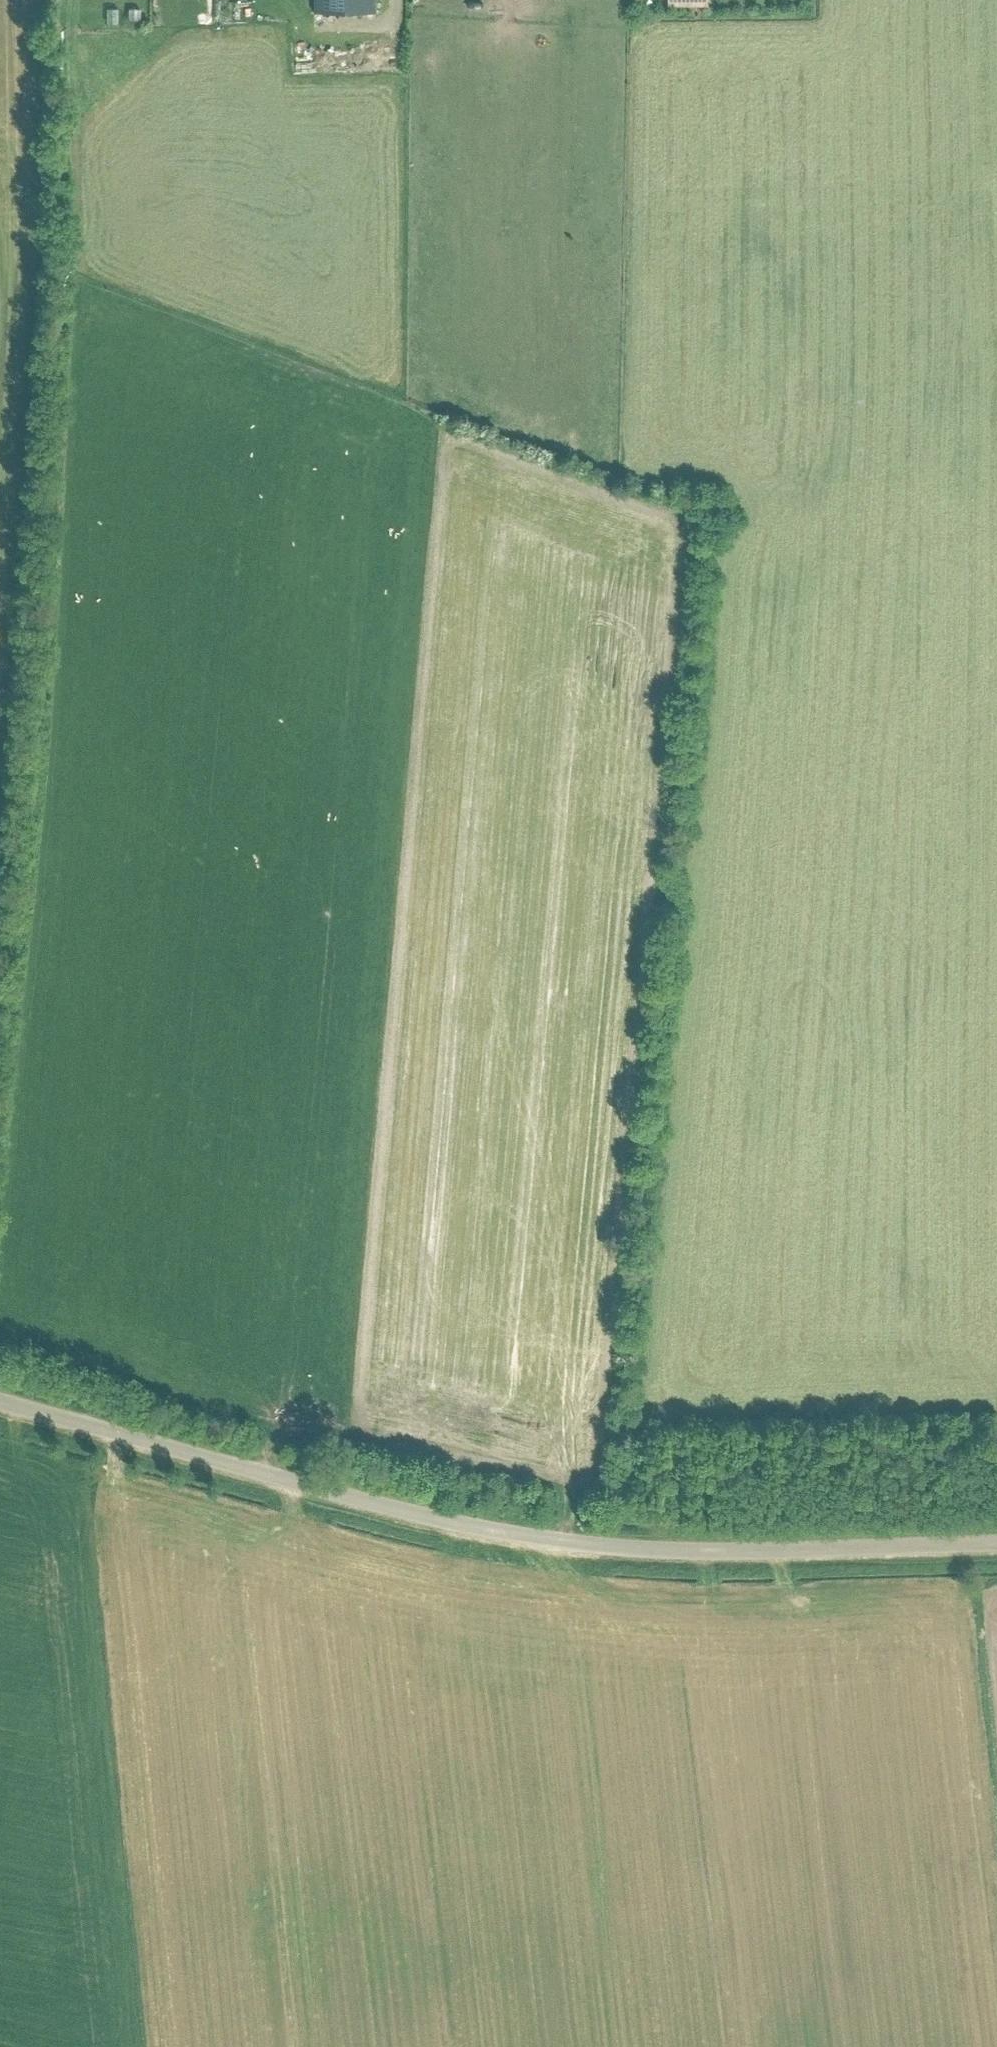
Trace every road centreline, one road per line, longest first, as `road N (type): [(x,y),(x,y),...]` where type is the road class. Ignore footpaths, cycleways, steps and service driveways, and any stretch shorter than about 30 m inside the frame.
road 1 (unclassified): [(0,1400),(536,1537),(700,1549),(996,1542)]

